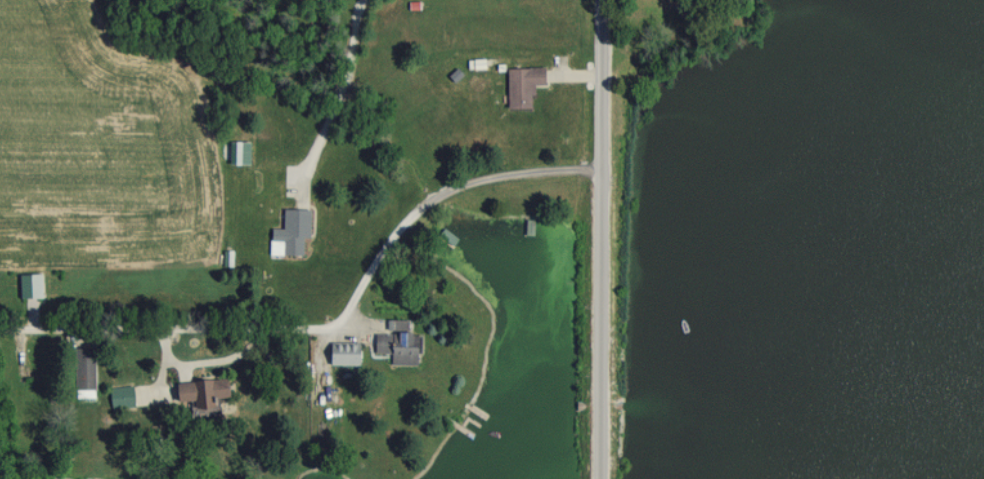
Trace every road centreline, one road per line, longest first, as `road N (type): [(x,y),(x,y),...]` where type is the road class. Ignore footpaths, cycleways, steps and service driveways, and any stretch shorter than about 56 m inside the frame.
road 1 (residential): [(0,337),(334,329),(388,240),(417,209),(450,190),(508,177),(598,173)]
road 2 (residential): [(593,478),(600,0)]

